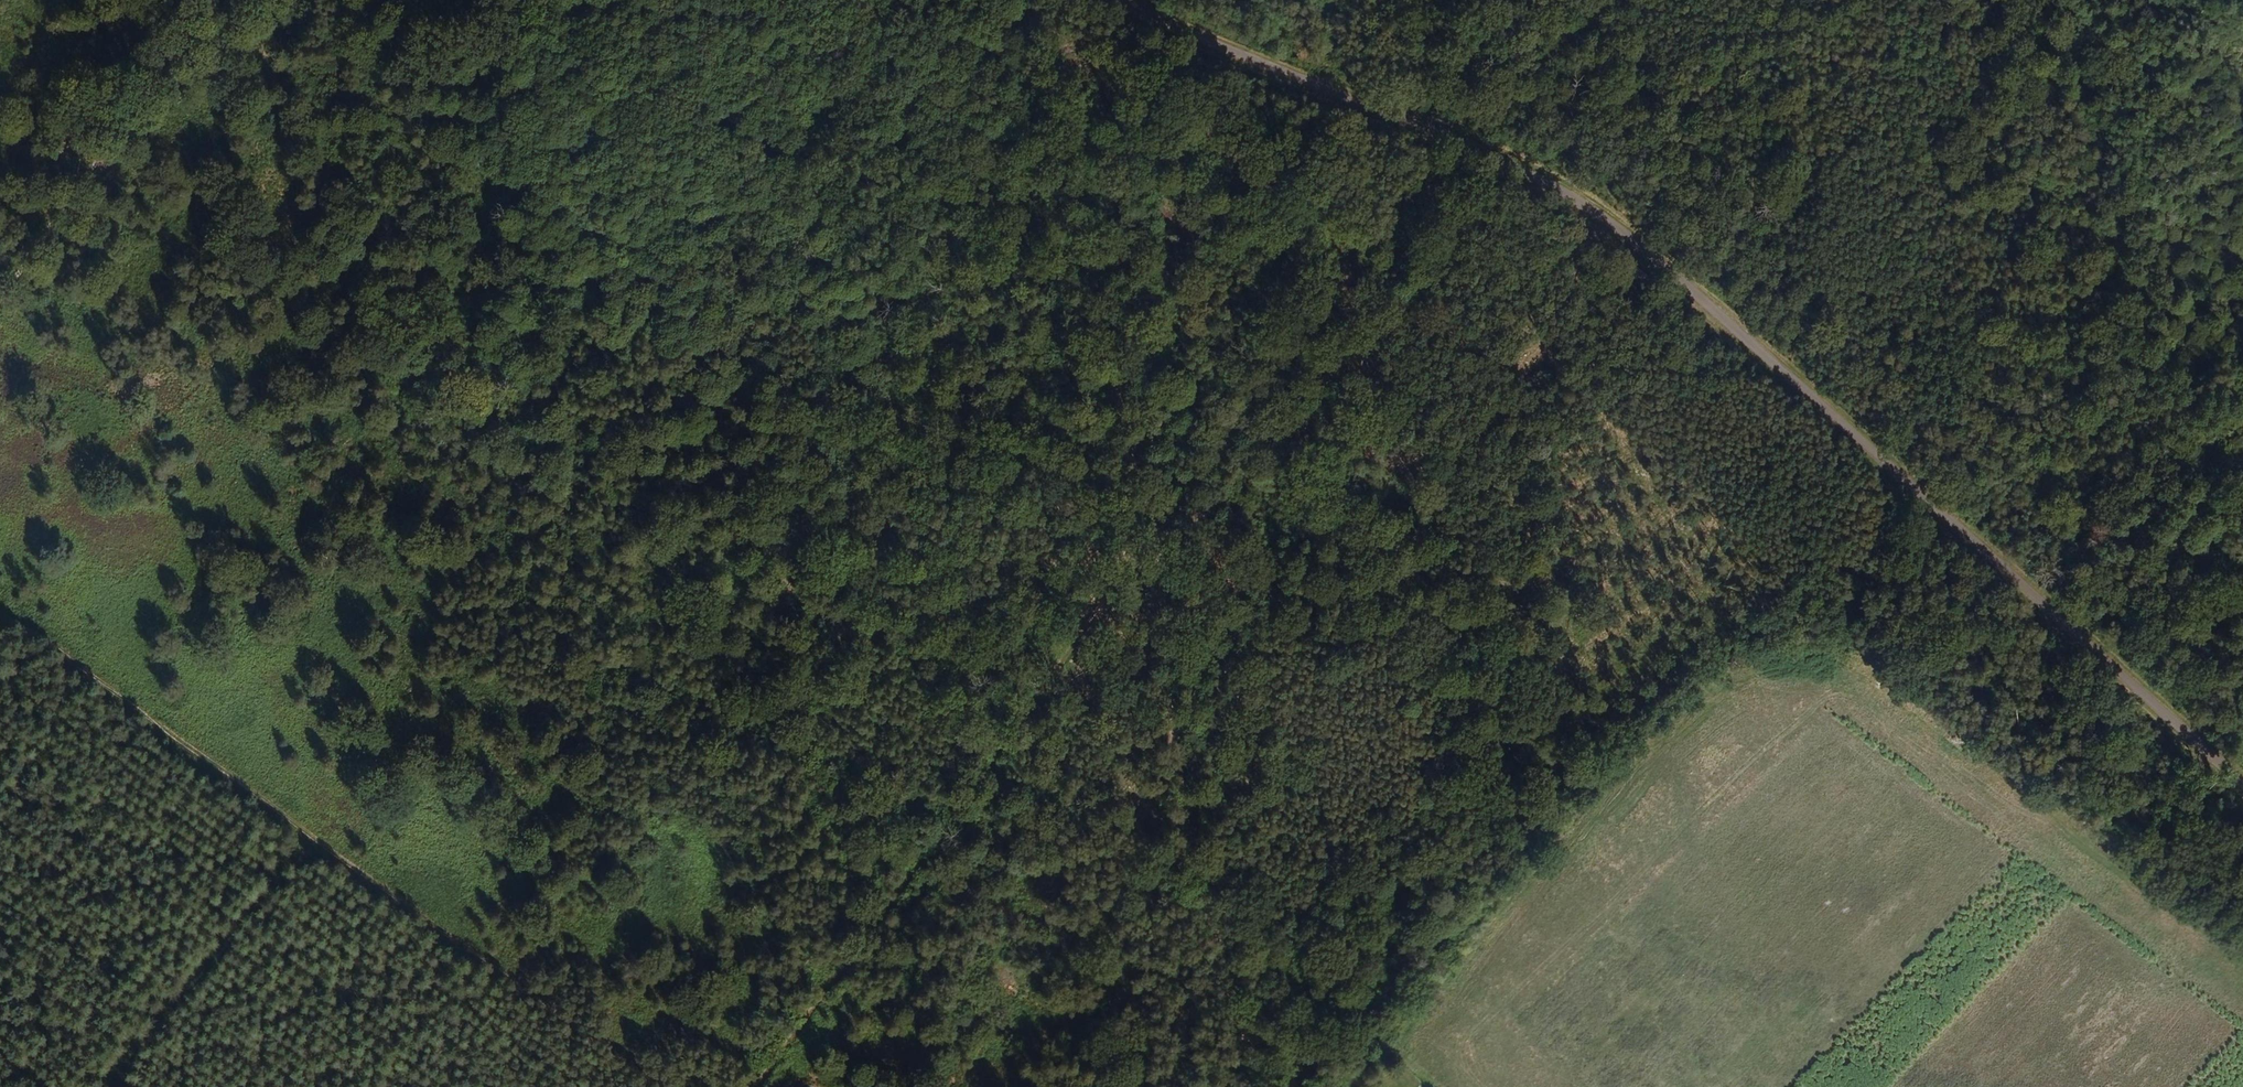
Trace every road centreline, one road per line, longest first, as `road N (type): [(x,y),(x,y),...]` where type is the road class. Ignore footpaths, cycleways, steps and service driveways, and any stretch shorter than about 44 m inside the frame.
road 1 (unclassified): [(2242,793),(1593,218),(1143,23),(1115,0)]
road 2 (track): [(1594,0),(1420,143),(1137,531),(1003,751),(830,992),(748,1086)]
road 3 (track): [(1017,0),(1079,195),(1186,809),(1280,1086)]
road 4 (track): [(0,296),(186,0)]

